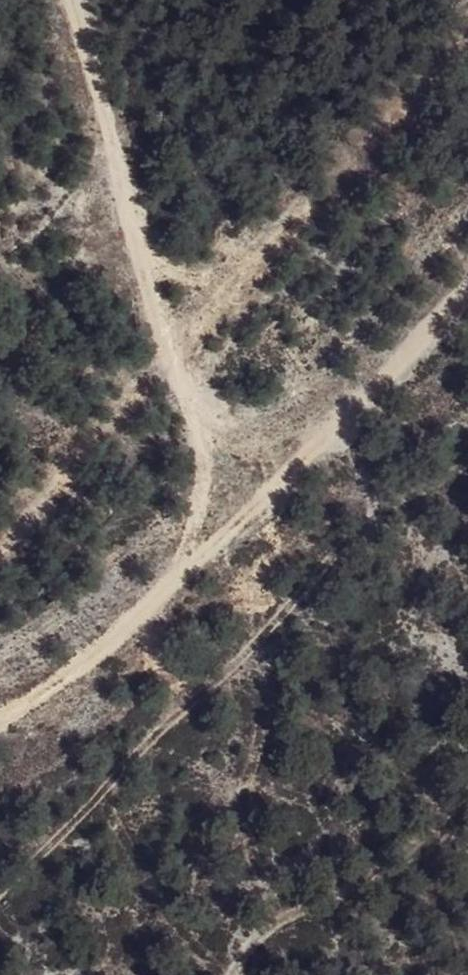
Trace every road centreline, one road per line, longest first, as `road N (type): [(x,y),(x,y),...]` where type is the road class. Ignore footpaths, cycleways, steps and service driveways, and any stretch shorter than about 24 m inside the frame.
road 1 (track): [(467,268),(55,672),(0,691)]
road 2 (track): [(266,468),(207,436),(60,0)]
road 3 (track): [(229,974),(256,927),(382,861),(467,788)]

